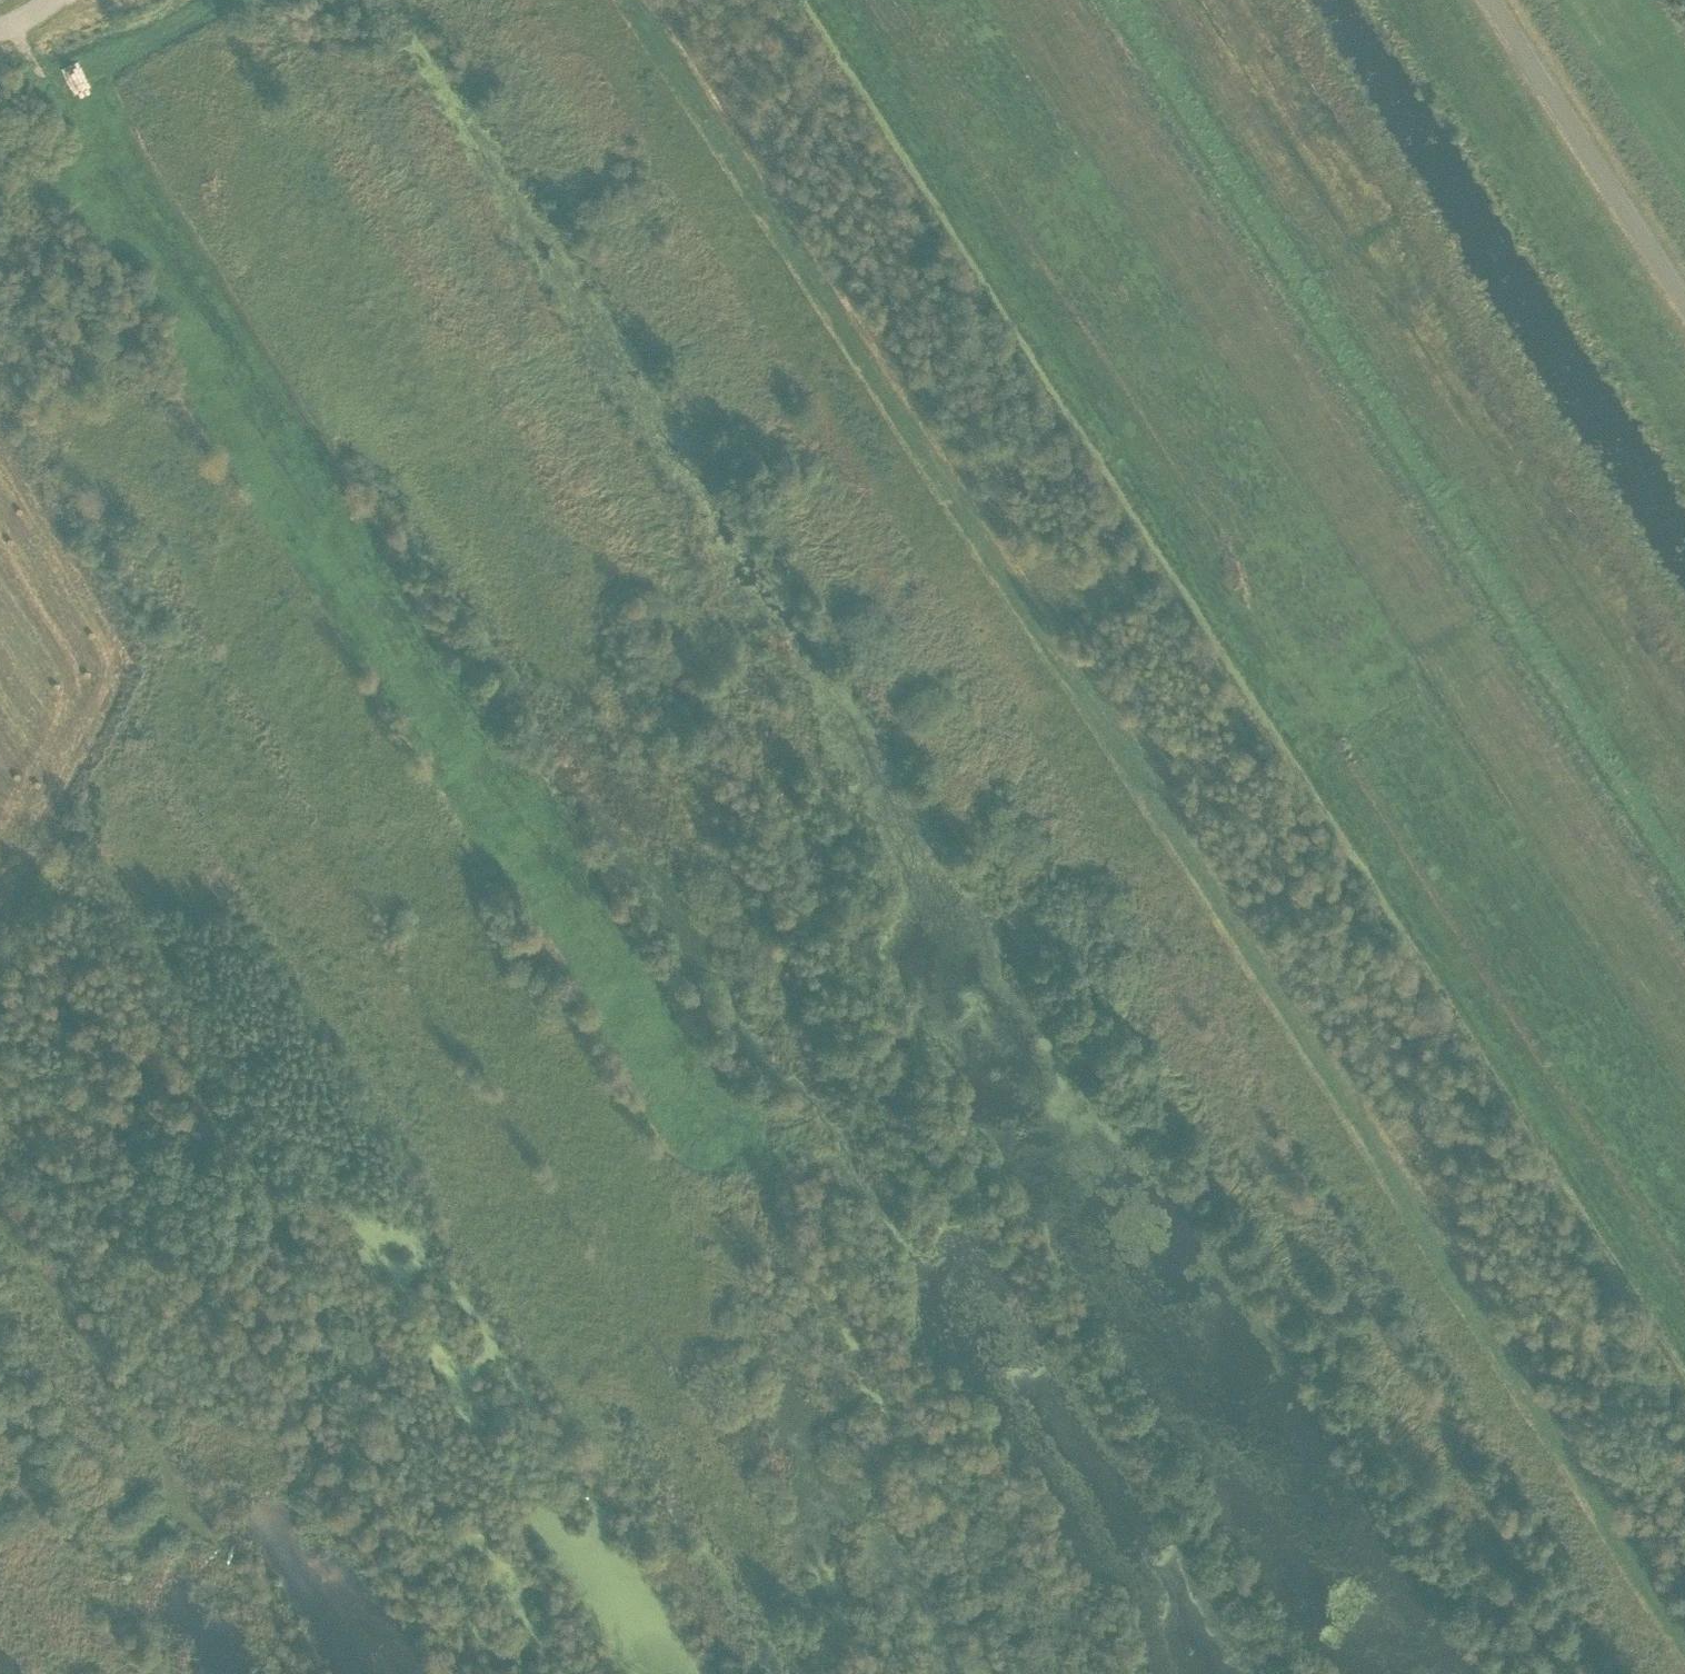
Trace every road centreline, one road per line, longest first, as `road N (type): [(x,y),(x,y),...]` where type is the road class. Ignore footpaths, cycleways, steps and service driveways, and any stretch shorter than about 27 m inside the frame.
road 1 (unclassified): [(1684,301),(1492,0)]

